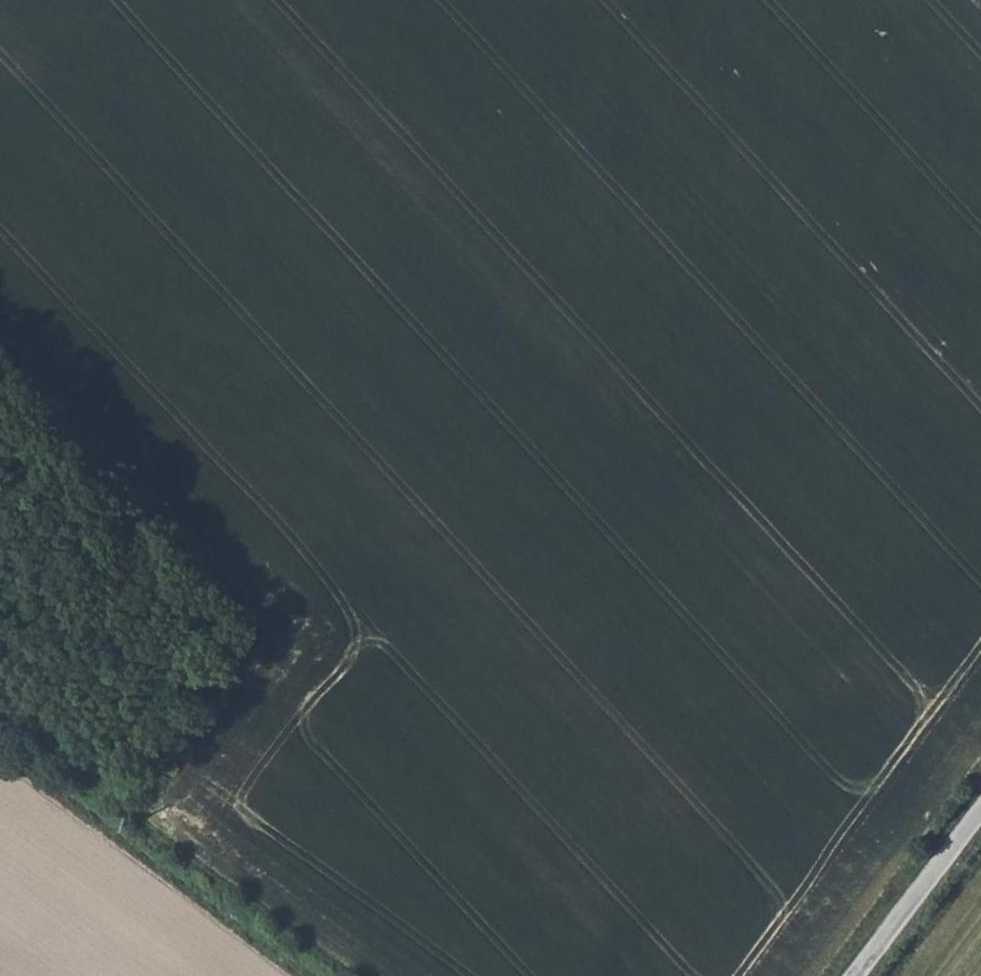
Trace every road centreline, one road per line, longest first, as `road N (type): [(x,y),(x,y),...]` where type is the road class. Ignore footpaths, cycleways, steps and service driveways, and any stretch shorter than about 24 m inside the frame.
road 1 (unclassified): [(980,815),(856,975)]

